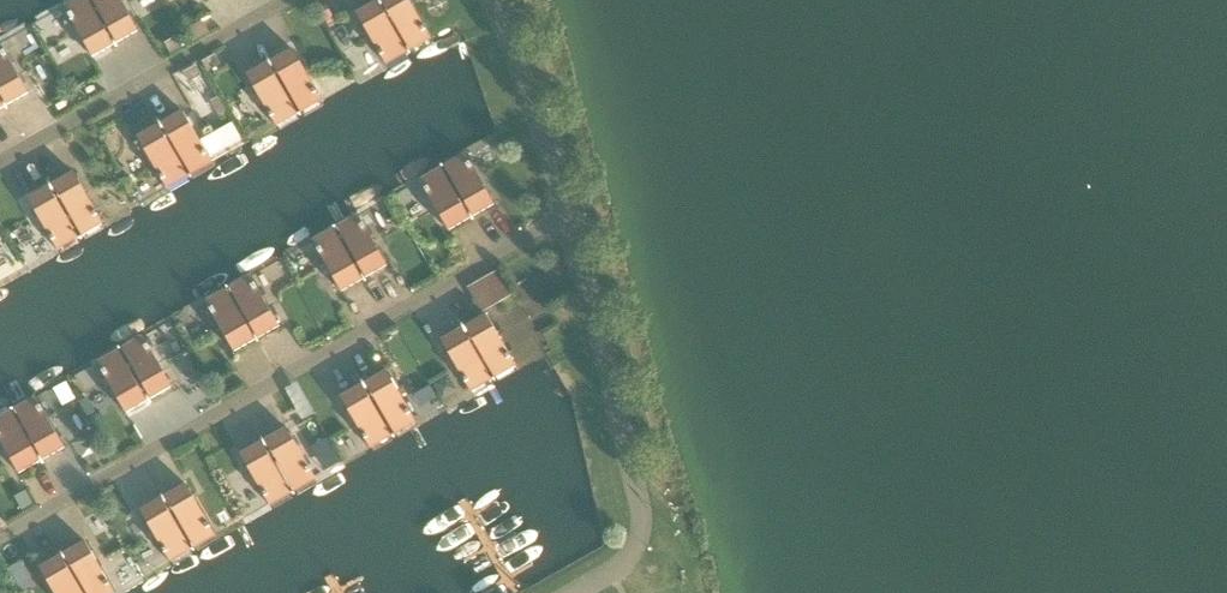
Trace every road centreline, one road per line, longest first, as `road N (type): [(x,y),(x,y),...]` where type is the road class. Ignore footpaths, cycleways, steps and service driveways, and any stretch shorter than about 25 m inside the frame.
road 1 (unclassified): [(573,592),(621,565),(643,536),(642,499),(569,216),(499,0)]

